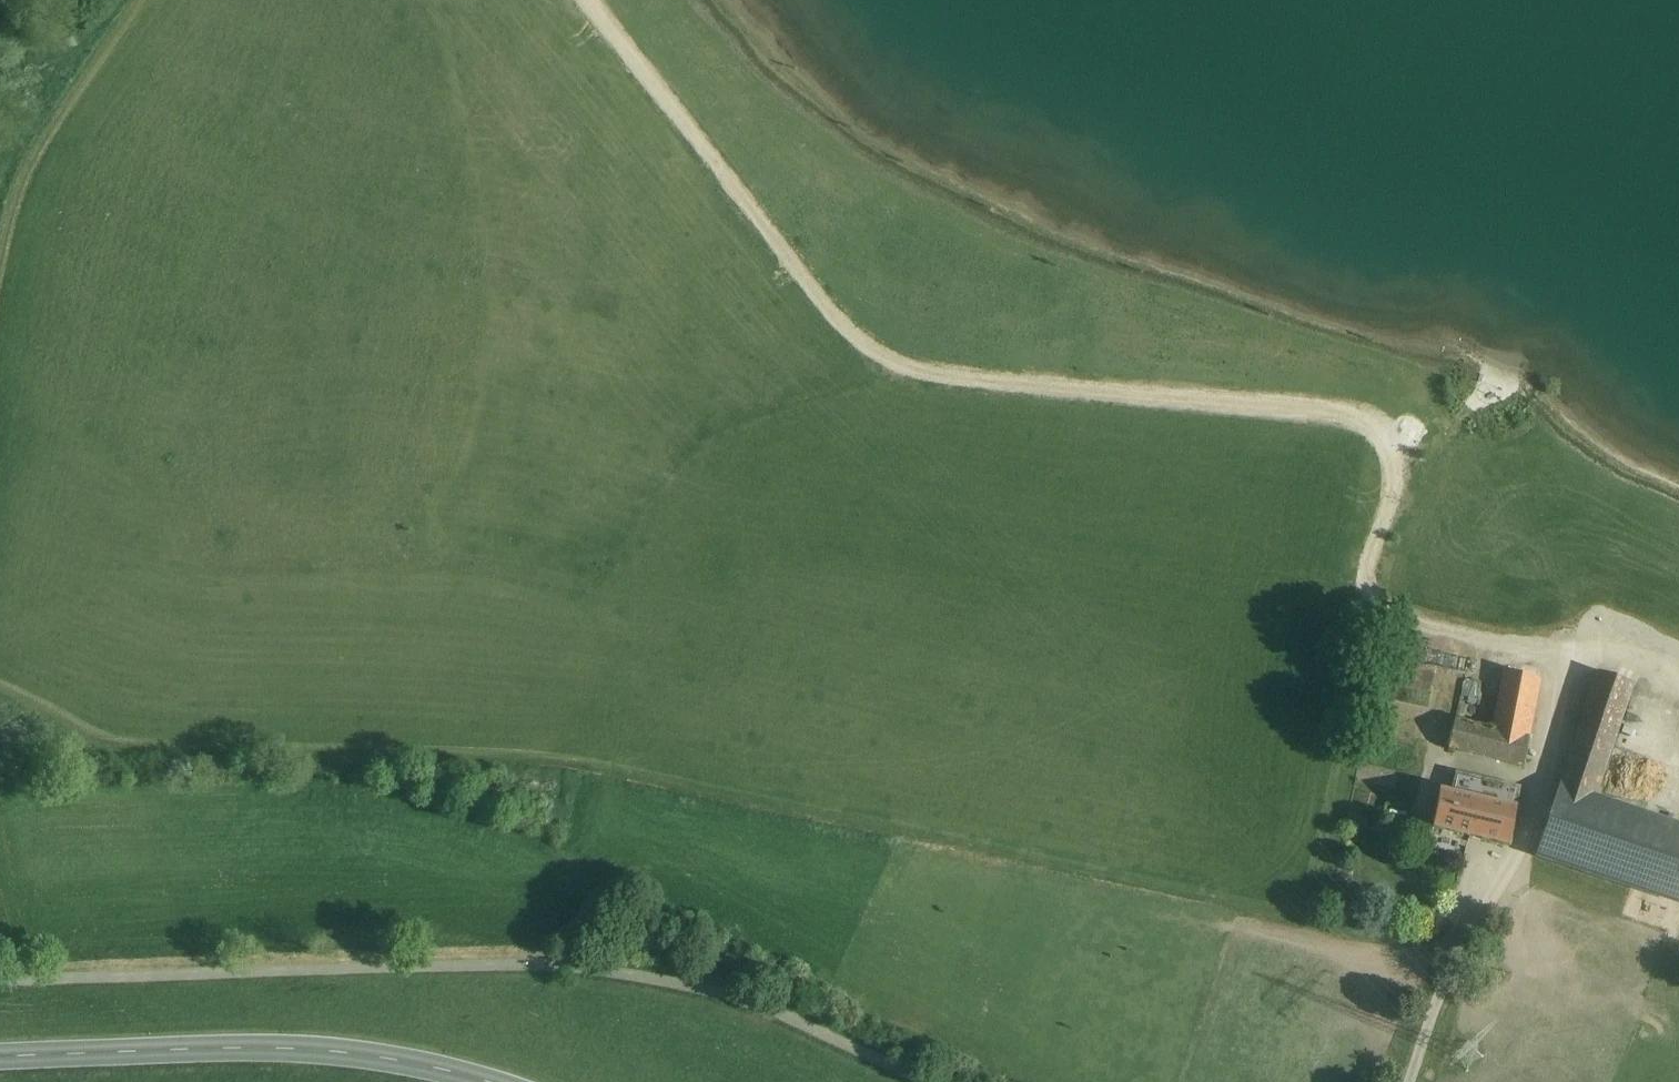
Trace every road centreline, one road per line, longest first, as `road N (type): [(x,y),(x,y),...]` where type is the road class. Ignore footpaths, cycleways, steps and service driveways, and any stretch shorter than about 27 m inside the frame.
road 1 (track): [(1353,732),(1340,809),(1248,899),(594,761),(152,751),(0,735)]
road 2 (tertiary): [(469,1081),(421,1068),(263,1050),(0,1059)]
road 3 (track): [(0,230),(17,157),(113,0)]
road 4 (track): [(1678,670),(1671,662),(1553,645)]

